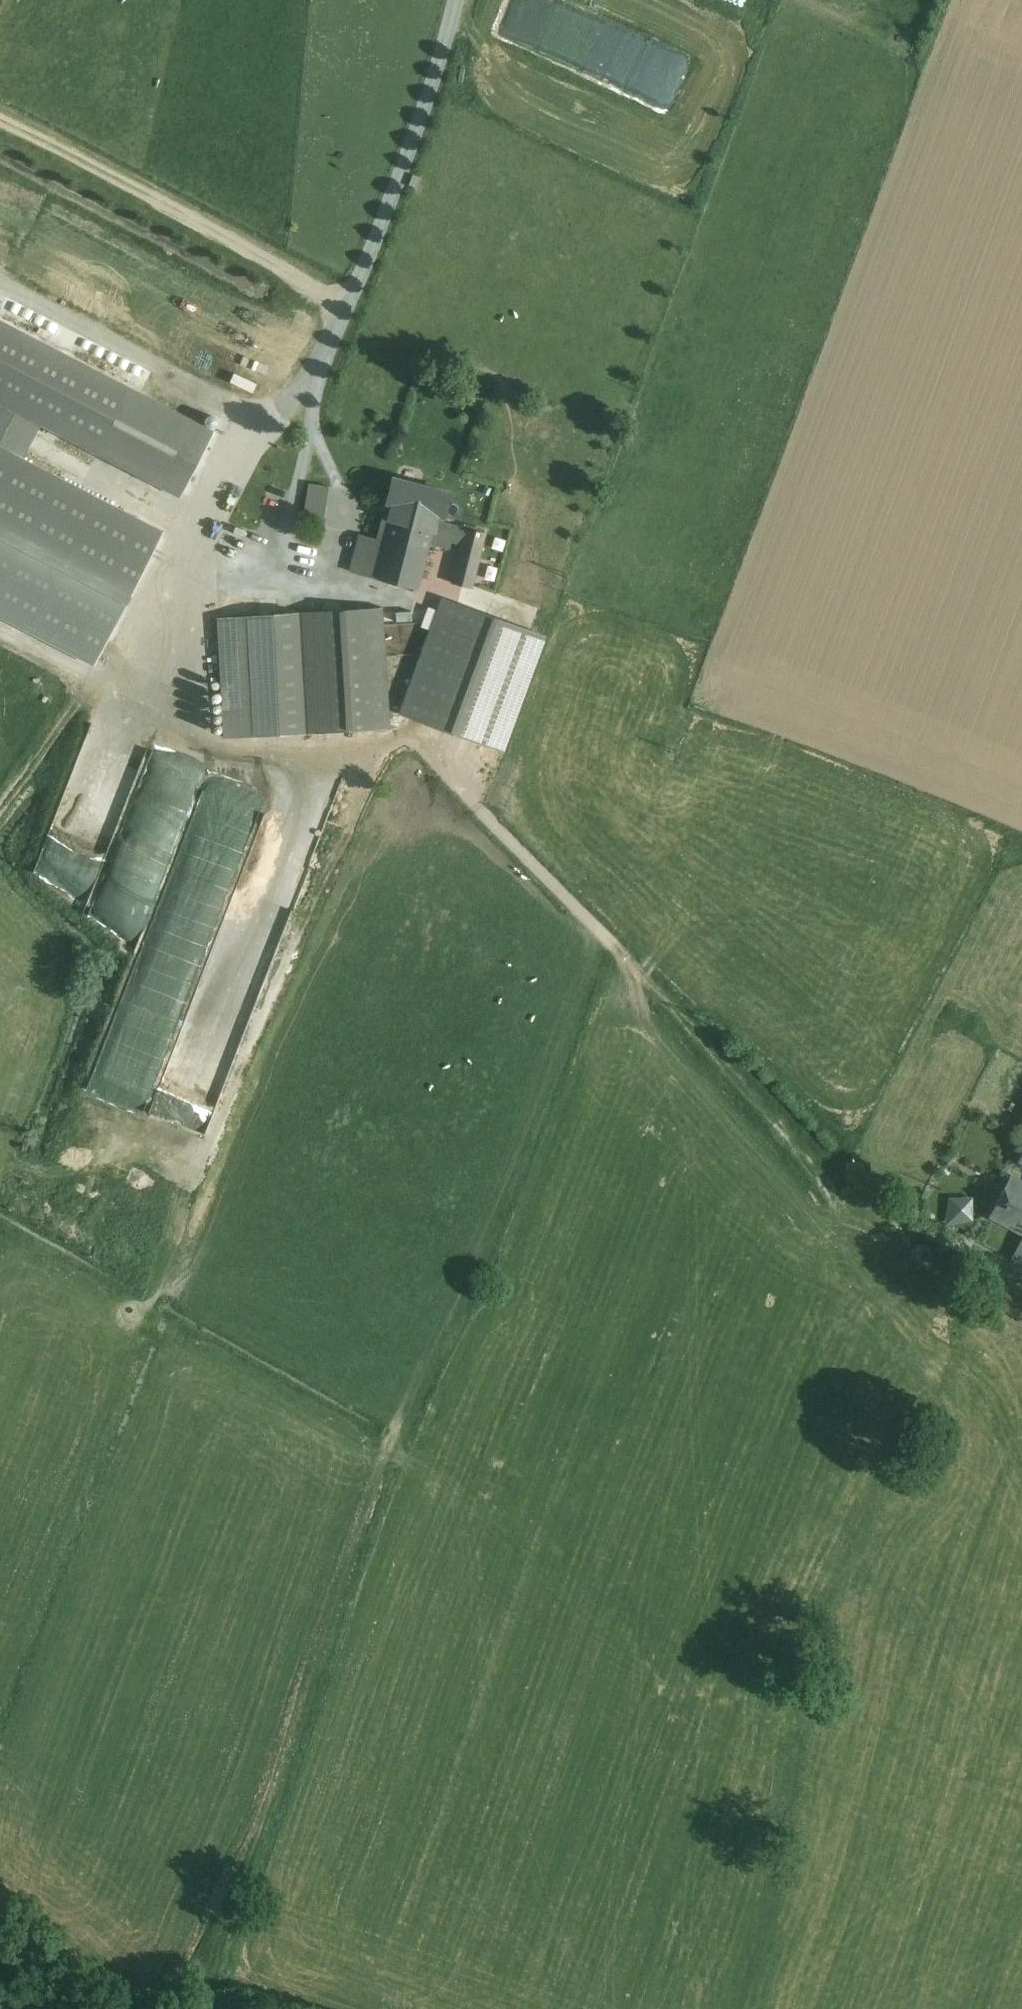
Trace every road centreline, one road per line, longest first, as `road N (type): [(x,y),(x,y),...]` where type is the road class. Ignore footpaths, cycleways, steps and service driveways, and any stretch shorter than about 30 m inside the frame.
road 1 (track): [(1021,1277),(824,1154),(438,750)]
road 2 (track): [(457,0),(305,433)]

